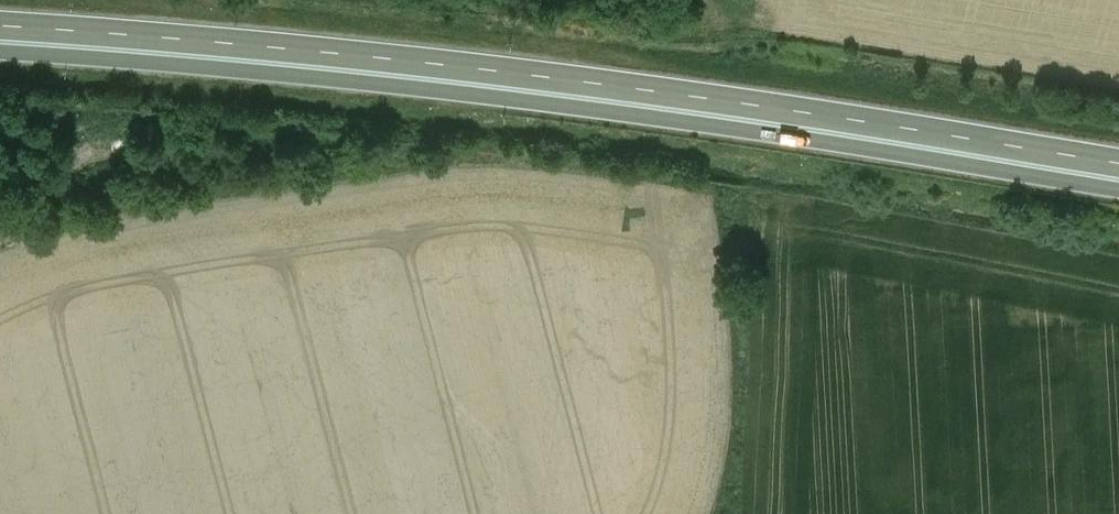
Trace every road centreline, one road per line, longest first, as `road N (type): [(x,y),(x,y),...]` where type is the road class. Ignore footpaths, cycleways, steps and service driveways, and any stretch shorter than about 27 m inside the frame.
road 1 (trunk): [(0,55),(650,115),(1118,186)]
road 2 (trunk): [(1118,160),(653,91),(0,29)]

